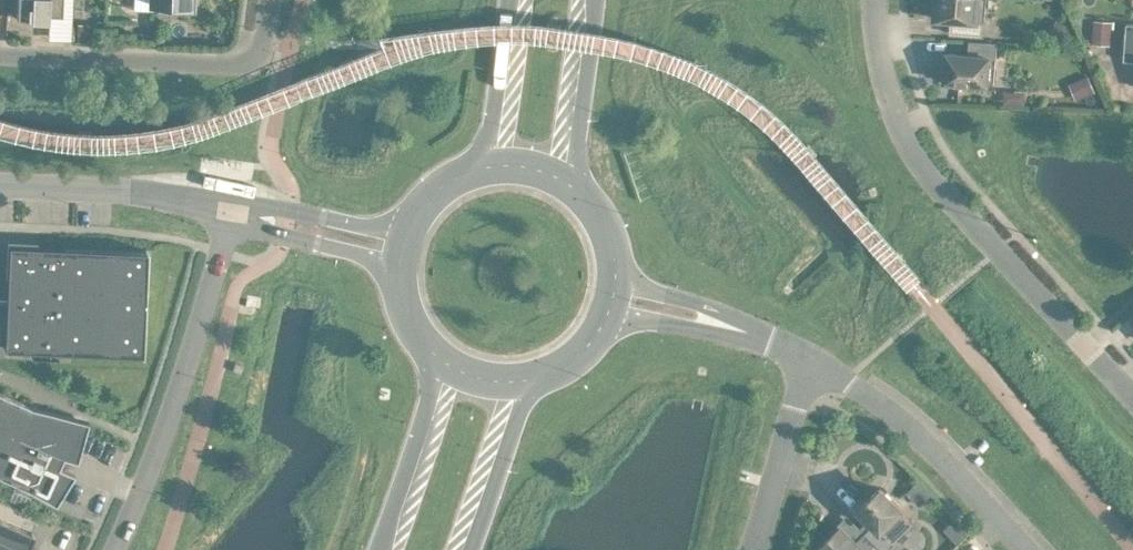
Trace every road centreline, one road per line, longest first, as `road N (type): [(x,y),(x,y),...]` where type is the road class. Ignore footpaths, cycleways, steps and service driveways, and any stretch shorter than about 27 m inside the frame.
road 1 (residential): [(875,0),(884,78),(917,158),(1132,399)]
road 2 (residential): [(115,549),(184,377),(232,209)]
road 3 (residential): [(1025,549),(912,430),(815,362)]
road 4 (residential): [(0,55),(236,64),(263,45)]
road 5 (primary): [(398,265),(400,314),(433,392),(399,519)]
road 6 (unclassified): [(232,209),(123,191),(0,186)]
road 7 (primary): [(619,278),(615,236),(591,167),(591,54)]
road 8 (residential): [(815,362),(753,549)]
road 9 (primary): [(469,538),(488,514),(540,373)]
road 10 (unclassified): [(240,210),(268,231),(398,265)]
road 11 (unclassified): [(407,231),(277,208),(240,210)]
road 12 (primary): [(460,362),(399,519)]
road 13 (primary): [(469,538),(470,510),(517,378)]
road 14 (primary): [(564,191),(580,74),(591,54)]
road 15 (primary): [(517,378),(525,358),(577,314),(595,269)]
road 16 (primary): [(499,171),(429,234),(414,275)]
road 17 (residential): [(605,316),(739,329)]
road 18 (primary): [(511,46),(478,173)]
road 19 (residential): [(739,329),(696,304),(619,278)]
road 20 (primary): [(511,46),(517,70),(499,171)]

